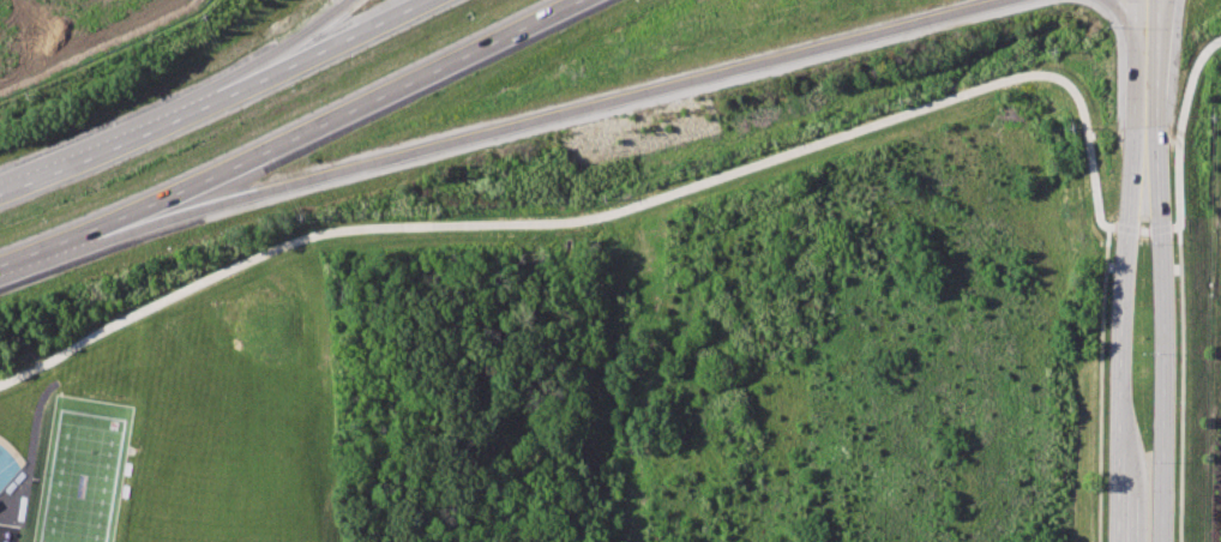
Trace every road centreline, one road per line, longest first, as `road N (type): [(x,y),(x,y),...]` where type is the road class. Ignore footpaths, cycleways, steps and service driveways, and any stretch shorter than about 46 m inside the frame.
road 1 (motorway): [(0,270),(270,187),(1011,0)]
road 2 (motorway): [(0,266),(258,157),(581,0)]
road 3 (tertiary): [(1161,541),(1152,0)]
road 4 (tertiary): [(1143,0),(1132,61),(1117,482)]
road 5 (motorway): [(426,0),(0,193)]
road 6 (motorway): [(351,0),(258,82)]

